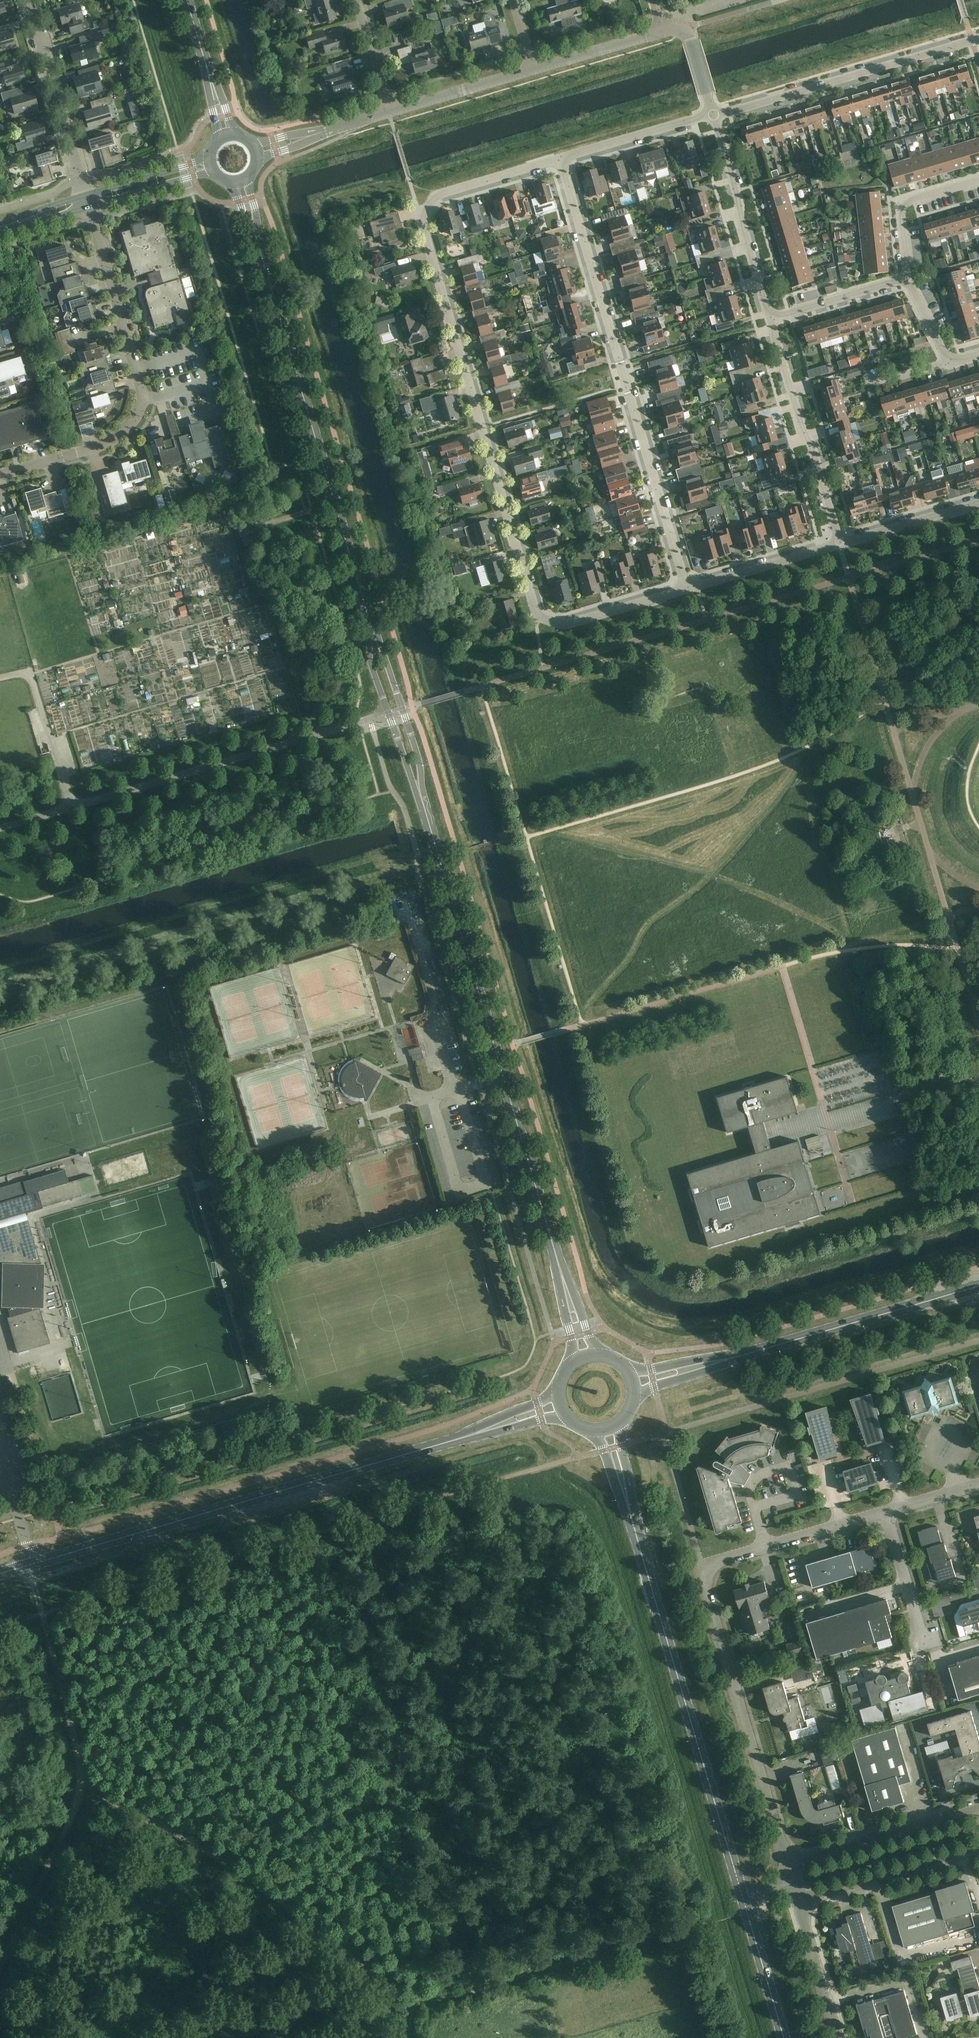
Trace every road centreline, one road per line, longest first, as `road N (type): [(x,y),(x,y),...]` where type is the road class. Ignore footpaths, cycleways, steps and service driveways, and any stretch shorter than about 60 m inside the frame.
road 1 (residential): [(689,588),(558,624),(540,614),(465,363),(422,217),(435,199),(563,161)]
road 2 (unclassified): [(790,1862),(703,1566),(978,1487)]
road 3 (tertiary): [(570,1298),(424,804)]
road 4 (tertiary): [(0,1573),(494,1427)]
road 5 (residential): [(689,588),(563,161)]
road 6 (track): [(84,1785),(272,1894),(410,1999),(409,2037)]
road 7 (tertiary): [(744,1897),(624,1488)]
road 8 (track): [(0,1964),(84,1785),(31,1564)]
road 9 (tertiary): [(372,629),(253,226)]
road 10 (unclassified): [(0,831),(388,716)]
road 11 (residential): [(89,208),(143,403),(112,444),(0,476)]
road 12 (track): [(411,2005),(716,1924)]
road 13 (residential): [(714,117),(978,38)]
road 14 (tertiary): [(717,1362),(978,1287)]
road 15 (residential): [(840,543),(769,319)]
road 16 (residential): [(769,319),(714,117)]
road 17 (residential): [(33,0),(85,194)]
road 18 (unclassified): [(978,1807),(790,1862)]
road 19 (unclassified): [(802,1903),(978,1850)]
road 20 (residential): [(840,543),(689,588)]
road 21 (residential): [(390,114),(541,69)]
road 22 (residential): [(563,161),(714,117)]
road 23 (residential): [(905,278),(906,207),(978,182)]
road 24 (tertiary): [(785,2037),(744,1897)]
road 25 (residential): [(840,543),(978,502)]
road 26 (residential): [(769,319),(905,278)]
road 27 (unclassified): [(840,2037),(802,1903)]
road 28 (tertiary): [(89,208),(212,171)]
road 29 (tertiary): [(208,158),(85,194)]
road 30 (residential): [(541,69),(663,32)]

